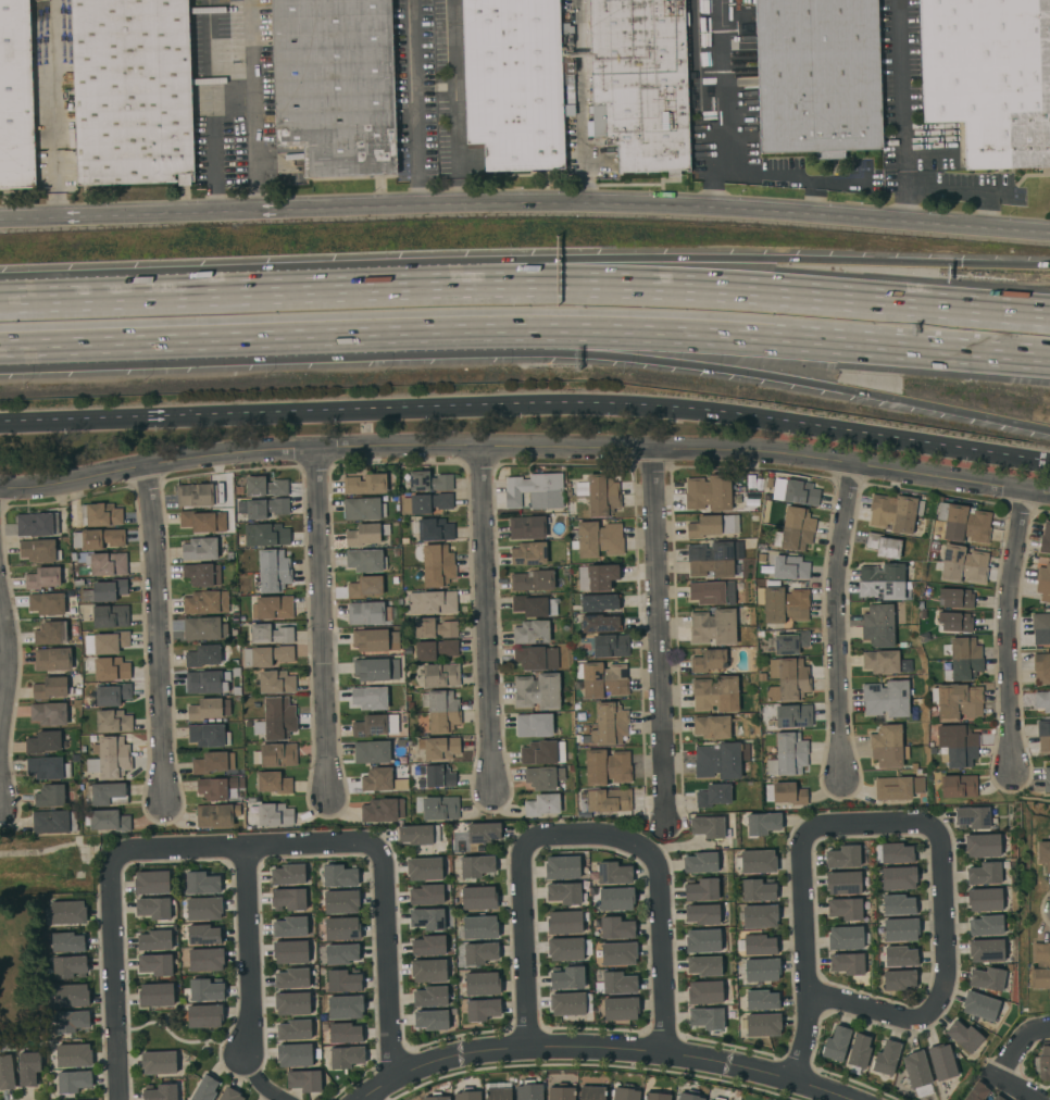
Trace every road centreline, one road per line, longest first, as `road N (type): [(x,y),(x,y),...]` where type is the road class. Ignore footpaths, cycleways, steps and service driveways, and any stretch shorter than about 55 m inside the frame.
road 1 (residential): [(0,490),(258,452),(391,447),(783,455),(1049,497)]
road 2 (secondary): [(0,422),(660,407),(1049,461)]
road 3 (secondary): [(1049,236),(568,204),(0,222)]
road 4 (motorway): [(1049,267),(670,261),(103,296)]
road 5 (motorway): [(1049,320),(734,297),(103,296)]
road 6 (motorway): [(357,343),(741,372),(1049,430)]
road 7 (motorway): [(357,343),(634,334),(1049,362)]
road 8 (residential): [(364,1099),(422,1064),(525,1049),(664,1052),(793,1079),(849,1099)]
road 9 (residential): [(392,1080),(386,865),(374,847),(128,853)]
road 10 (residential): [(808,995),(916,1015),(928,1011),(947,980),(943,861),(934,839),(858,825),(821,828),(804,841)]
road 11 (residential): [(655,452),(668,823)]
road 12 (motorway): [(0,356),(357,343)]
road 13 (residential): [(316,449),(330,798)]
road 14 (residential): [(484,449),(495,792)]
road 15 (residential): [(151,467),(165,801)]
road 16 (residential): [(858,467),(838,577),(843,777)]
road 17 (residential): [(1014,771),(1012,580),(1026,493)]
road 18 (residential): [(664,1052),(658,879),(642,855),(577,833)]
road 19 (residential): [(525,1049),(518,863),(530,841),(577,833)]
road 20 (residential): [(128,853),(113,873),(111,948),(121,1099)]
road 21 (residential): [(793,1079),(808,995),(804,841)]
road 22 (residential): [(0,583),(12,658),(2,807)]
road 23 (residential): [(245,849),(246,1055)]

